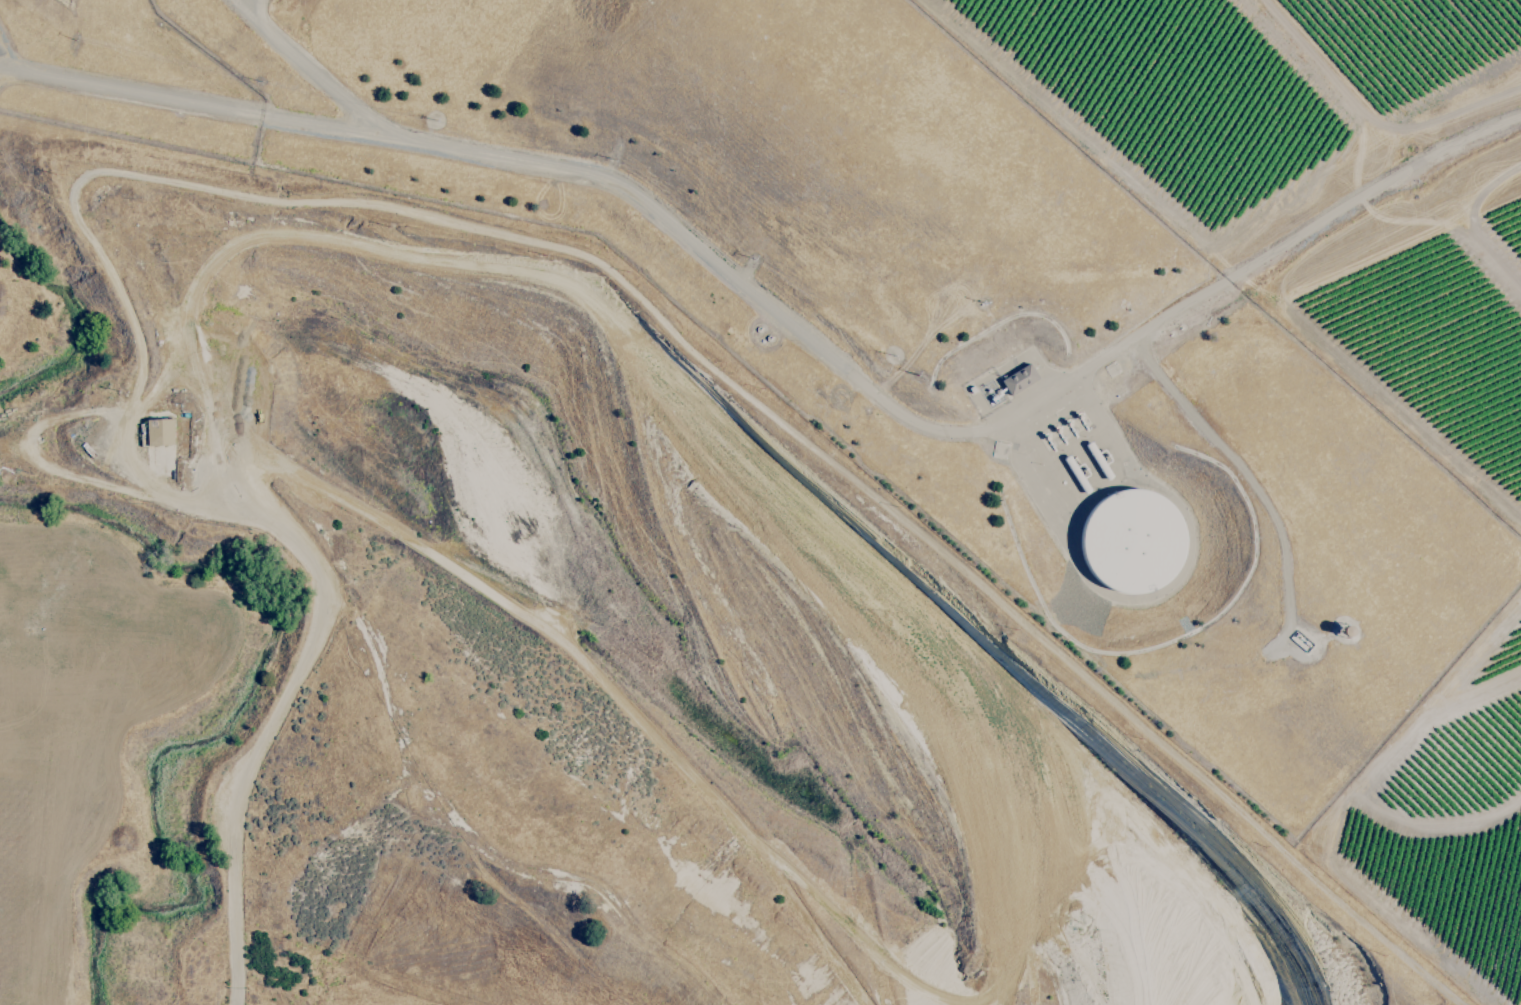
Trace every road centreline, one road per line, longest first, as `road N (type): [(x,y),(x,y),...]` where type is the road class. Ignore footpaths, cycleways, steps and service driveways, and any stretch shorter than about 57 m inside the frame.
road 1 (residential): [(0,73),(617,185),(905,422),(954,436),(994,429),(1377,190),(1520,115)]

